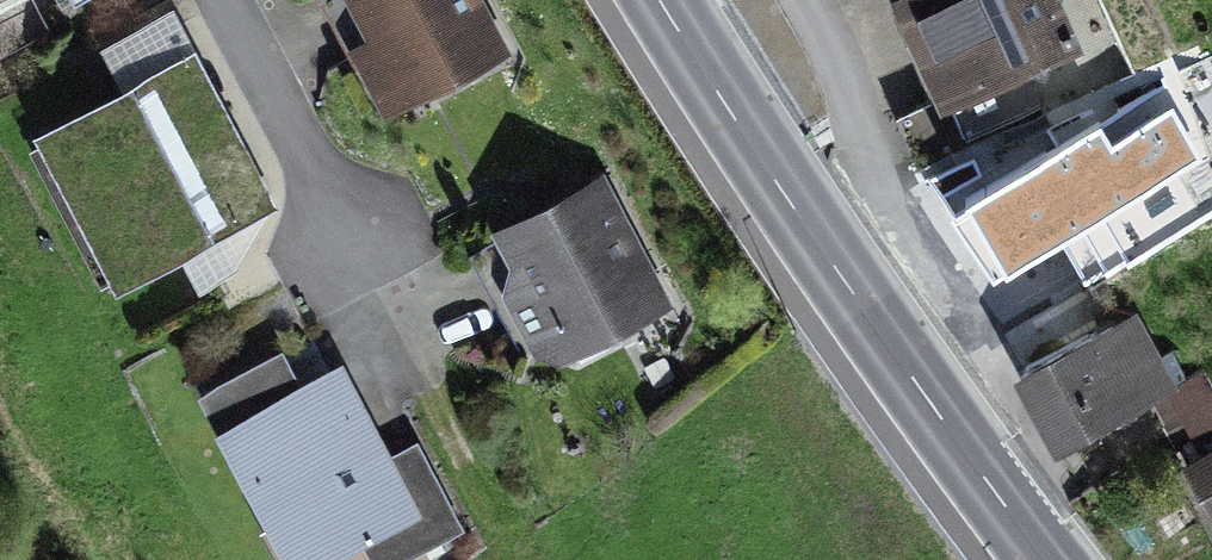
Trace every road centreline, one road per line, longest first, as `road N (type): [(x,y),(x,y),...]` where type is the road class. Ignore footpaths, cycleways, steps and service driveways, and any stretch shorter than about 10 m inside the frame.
road 1 (secondary): [(1040,559),(821,252),(655,0)]
road 2 (residential): [(208,0),(354,282)]

